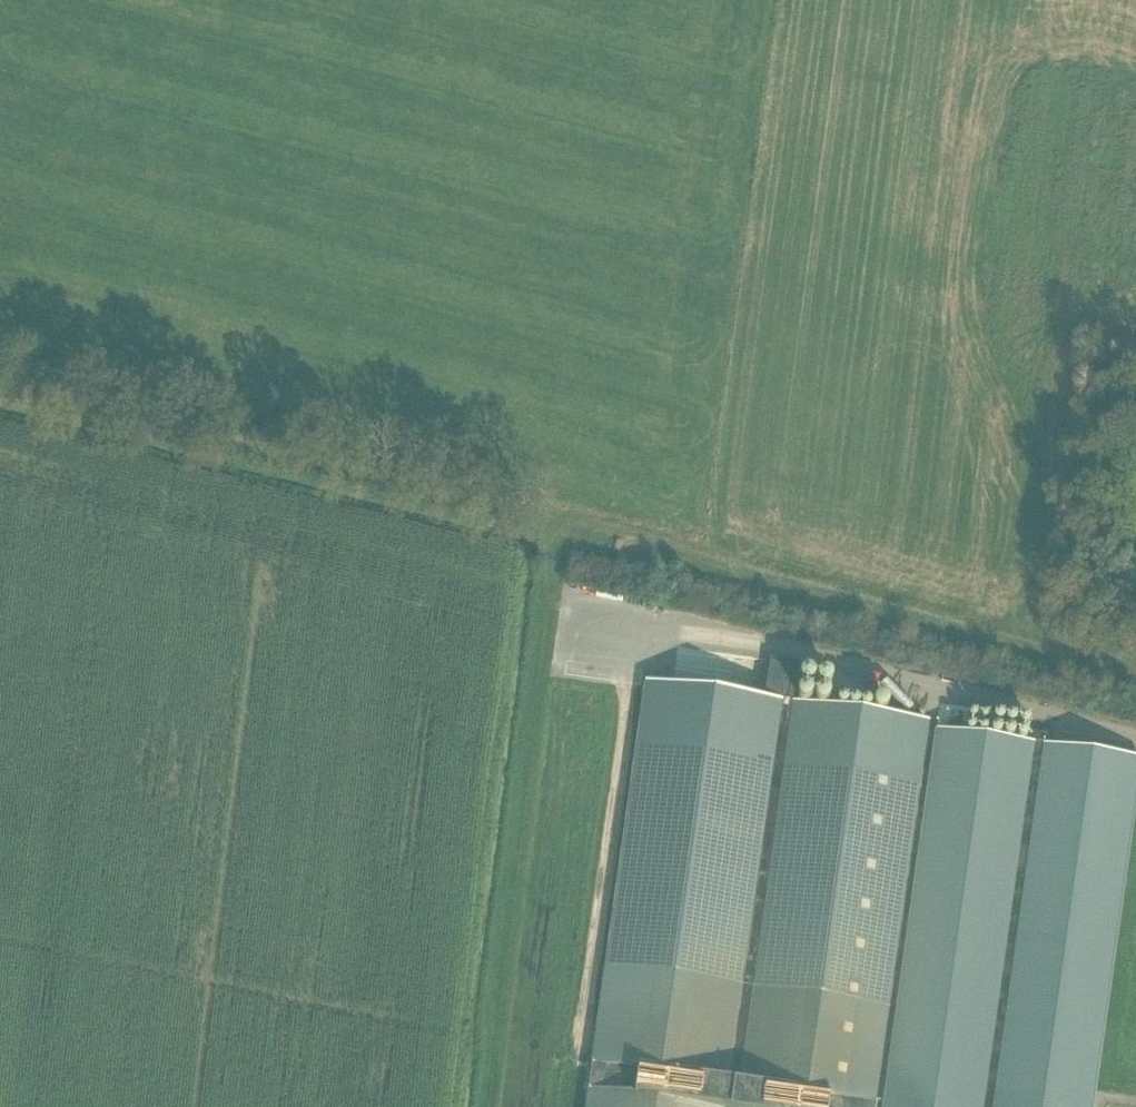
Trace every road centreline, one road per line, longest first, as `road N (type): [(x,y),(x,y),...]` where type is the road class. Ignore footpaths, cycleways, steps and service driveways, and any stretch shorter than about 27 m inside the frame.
road 1 (track): [(0,381),(1135,667)]

